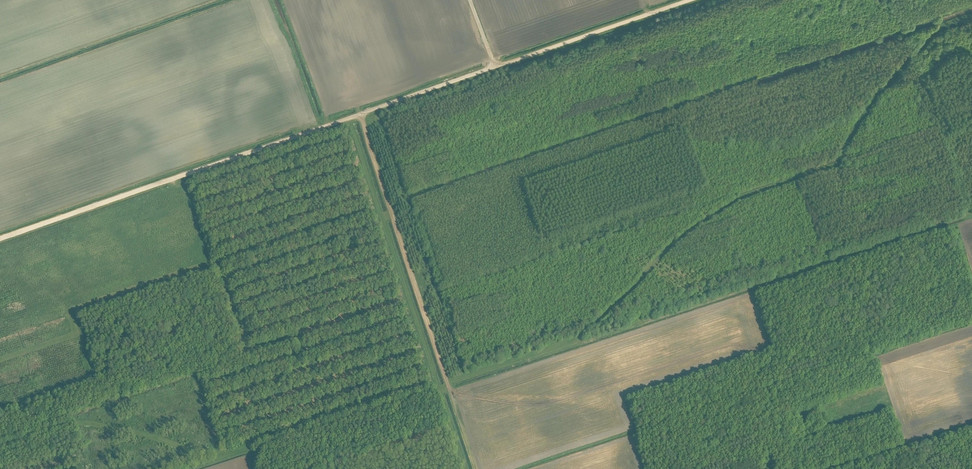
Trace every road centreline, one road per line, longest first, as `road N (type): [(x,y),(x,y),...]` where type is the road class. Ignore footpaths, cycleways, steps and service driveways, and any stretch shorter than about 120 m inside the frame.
road 1 (track): [(688,0),(0,239)]

